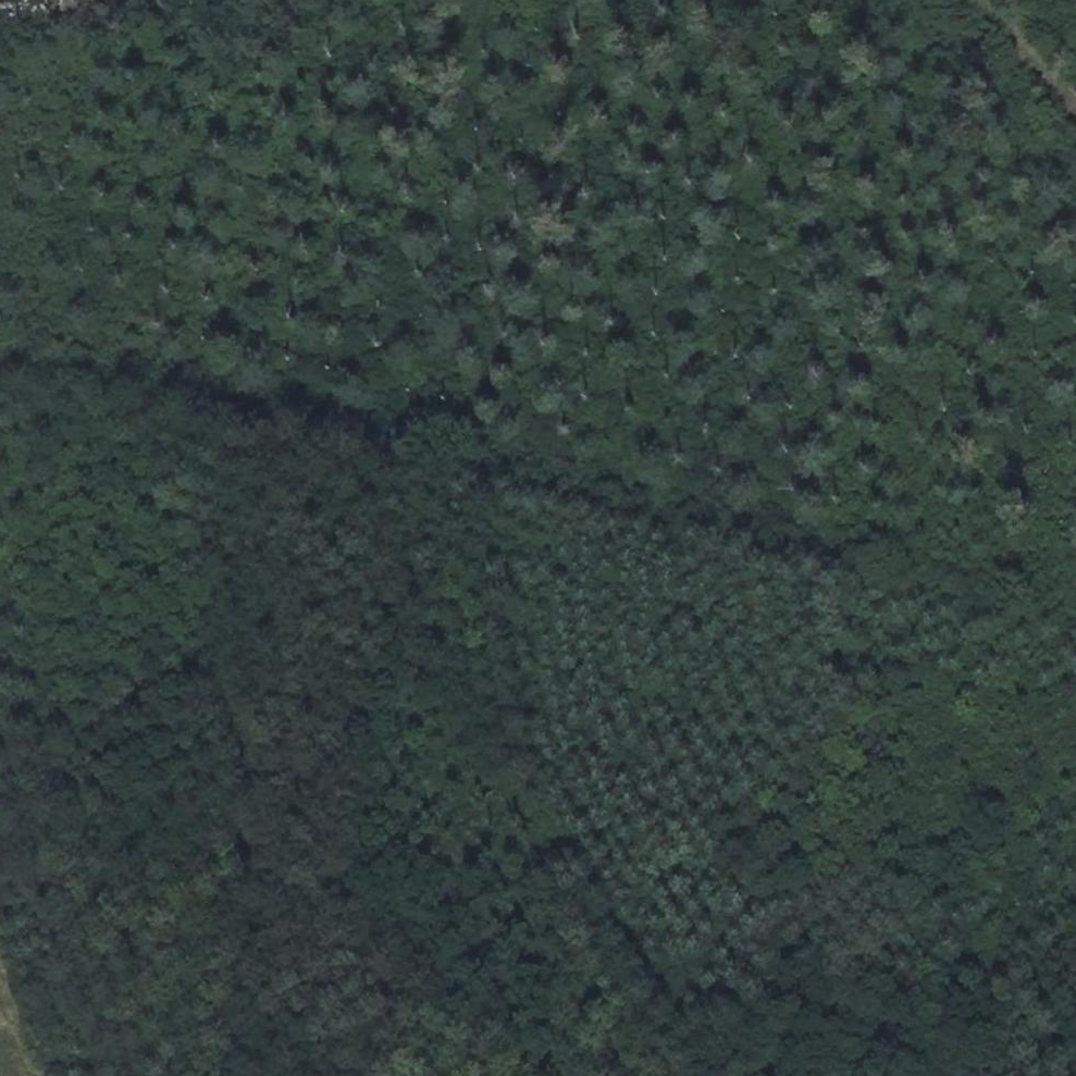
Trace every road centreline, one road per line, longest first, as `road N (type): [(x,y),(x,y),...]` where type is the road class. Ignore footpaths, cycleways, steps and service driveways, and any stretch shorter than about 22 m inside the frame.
road 1 (track): [(991,0),(1075,85)]

